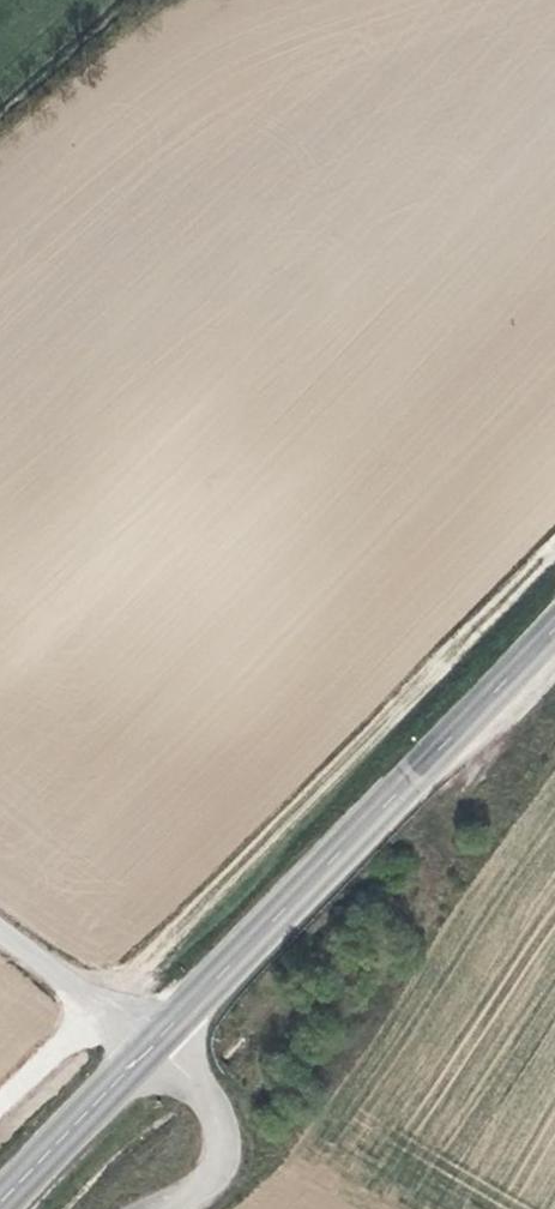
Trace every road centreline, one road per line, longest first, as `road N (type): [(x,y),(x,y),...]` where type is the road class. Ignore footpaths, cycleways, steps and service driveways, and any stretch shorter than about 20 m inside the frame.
road 1 (track): [(0,1093),(554,541)]
road 2 (secondary): [(163,1034),(554,628)]
road 3 (secondary): [(0,1203),(163,1034)]
road 4 (unclassified): [(163,1034),(216,1117),(216,1166),(196,1192),(166,1208)]

